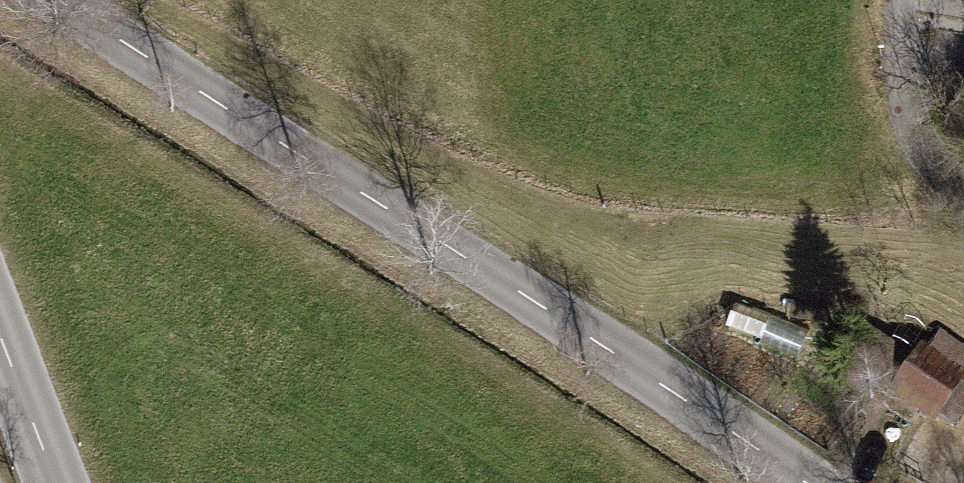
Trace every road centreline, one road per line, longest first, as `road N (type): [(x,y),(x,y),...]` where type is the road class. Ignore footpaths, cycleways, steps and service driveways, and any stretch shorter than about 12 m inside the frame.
road 1 (unclassified): [(803,482),(62,0)]
road 2 (residential): [(901,0),(902,107),(924,158),(963,200)]
road 3 (tertiary): [(0,335),(56,482)]

